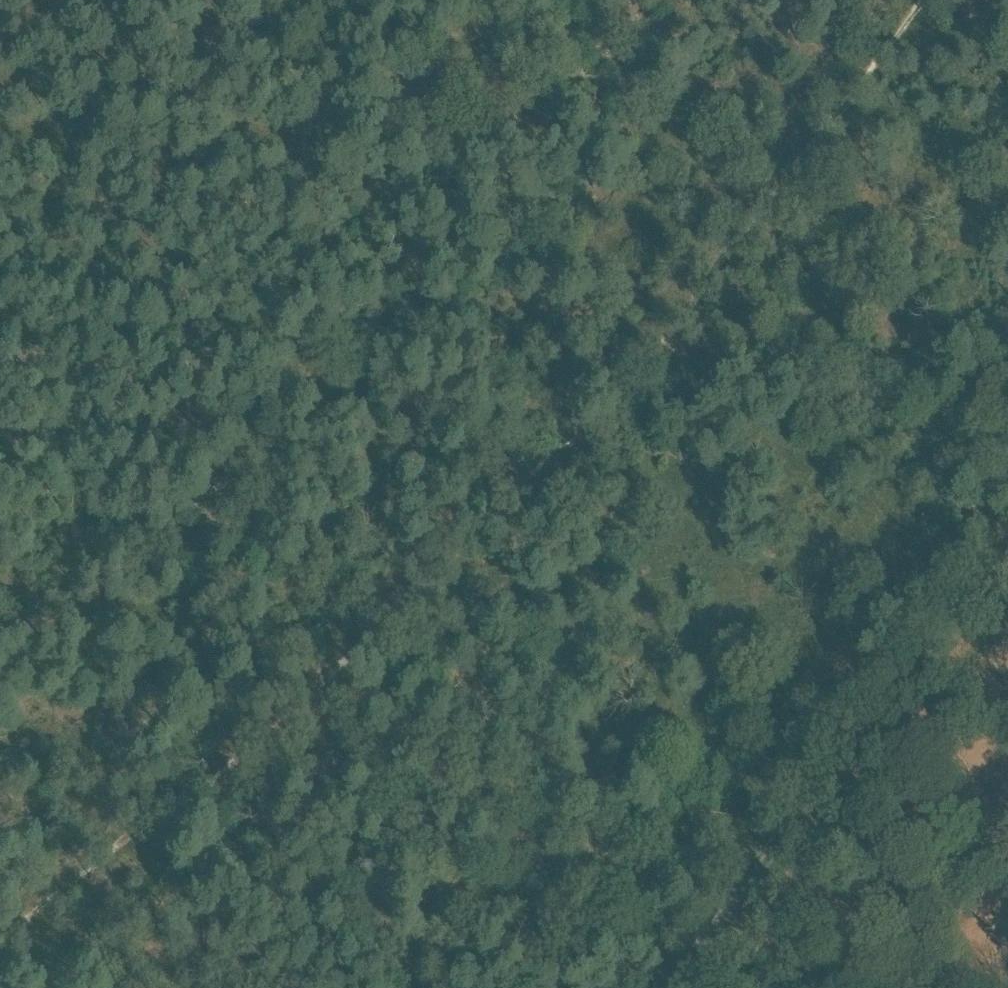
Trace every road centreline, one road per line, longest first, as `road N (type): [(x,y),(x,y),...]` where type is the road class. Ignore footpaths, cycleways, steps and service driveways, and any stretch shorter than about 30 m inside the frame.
road 1 (track): [(0,932),(404,600),(743,230),(922,0)]
road 2 (unclassified): [(664,987),(1007,556)]

